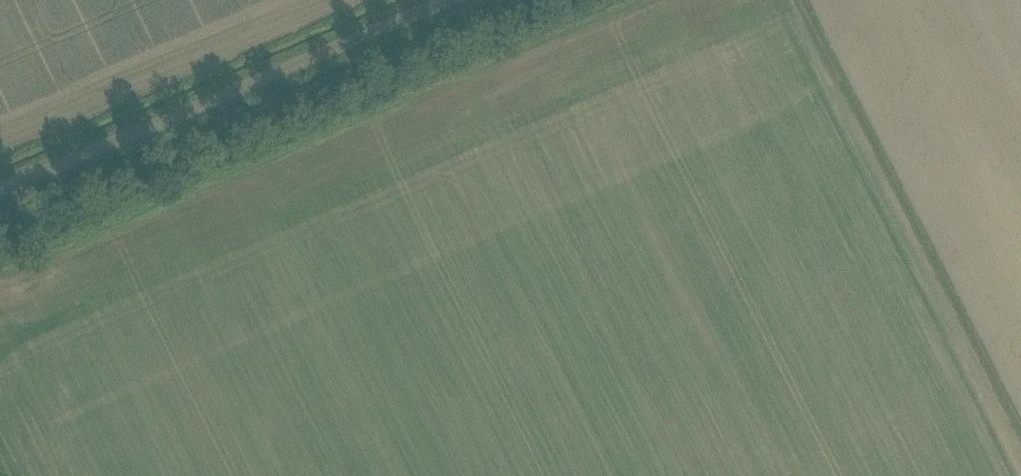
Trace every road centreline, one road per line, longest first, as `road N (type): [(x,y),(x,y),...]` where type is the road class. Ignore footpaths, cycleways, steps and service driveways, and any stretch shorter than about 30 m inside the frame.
road 1 (unclassified): [(0,191),(448,0)]

